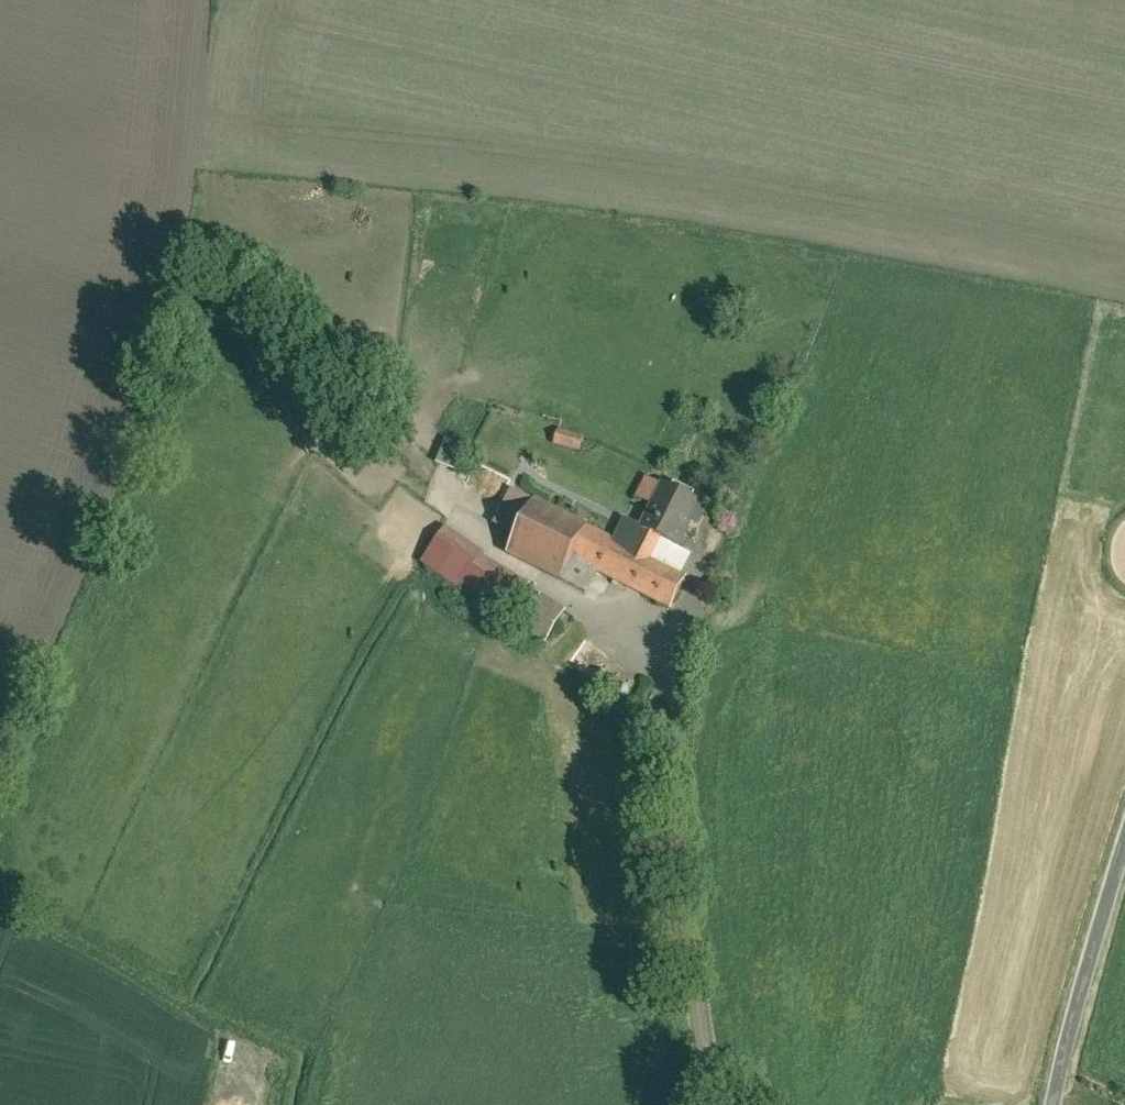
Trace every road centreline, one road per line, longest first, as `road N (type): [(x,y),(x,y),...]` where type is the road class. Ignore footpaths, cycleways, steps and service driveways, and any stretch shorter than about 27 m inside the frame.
road 1 (residential): [(1057,1104),(1124,861)]

